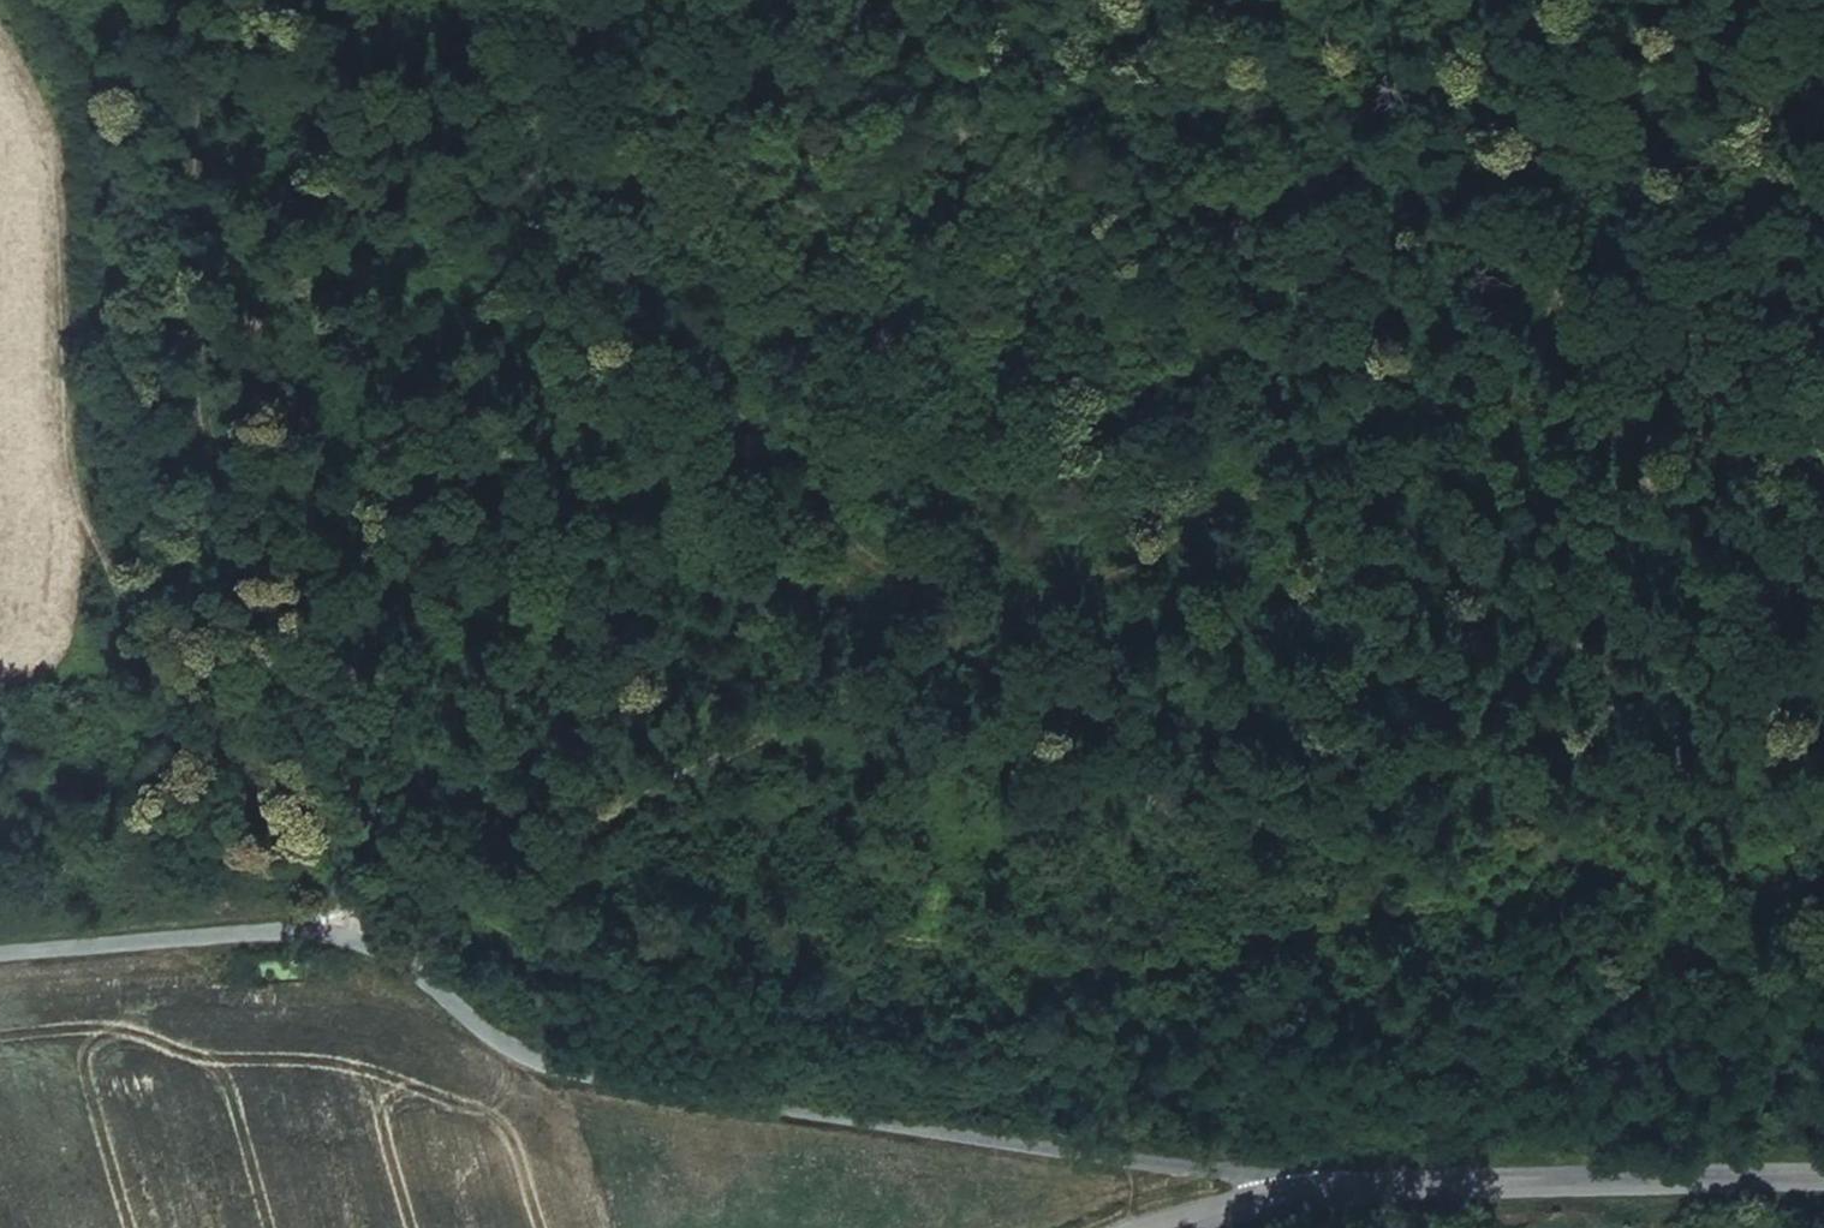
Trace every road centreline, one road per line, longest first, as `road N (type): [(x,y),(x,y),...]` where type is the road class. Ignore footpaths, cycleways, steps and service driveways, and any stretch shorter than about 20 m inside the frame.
road 1 (unclassified): [(0,952),(330,924),(441,987),(517,1059),(594,1080),(949,1130),(1295,1191)]
road 2 (residential): [(1295,1191),(1630,1175),(1823,1177)]
road 3 (residential): [(1156,1227),(1295,1191)]

